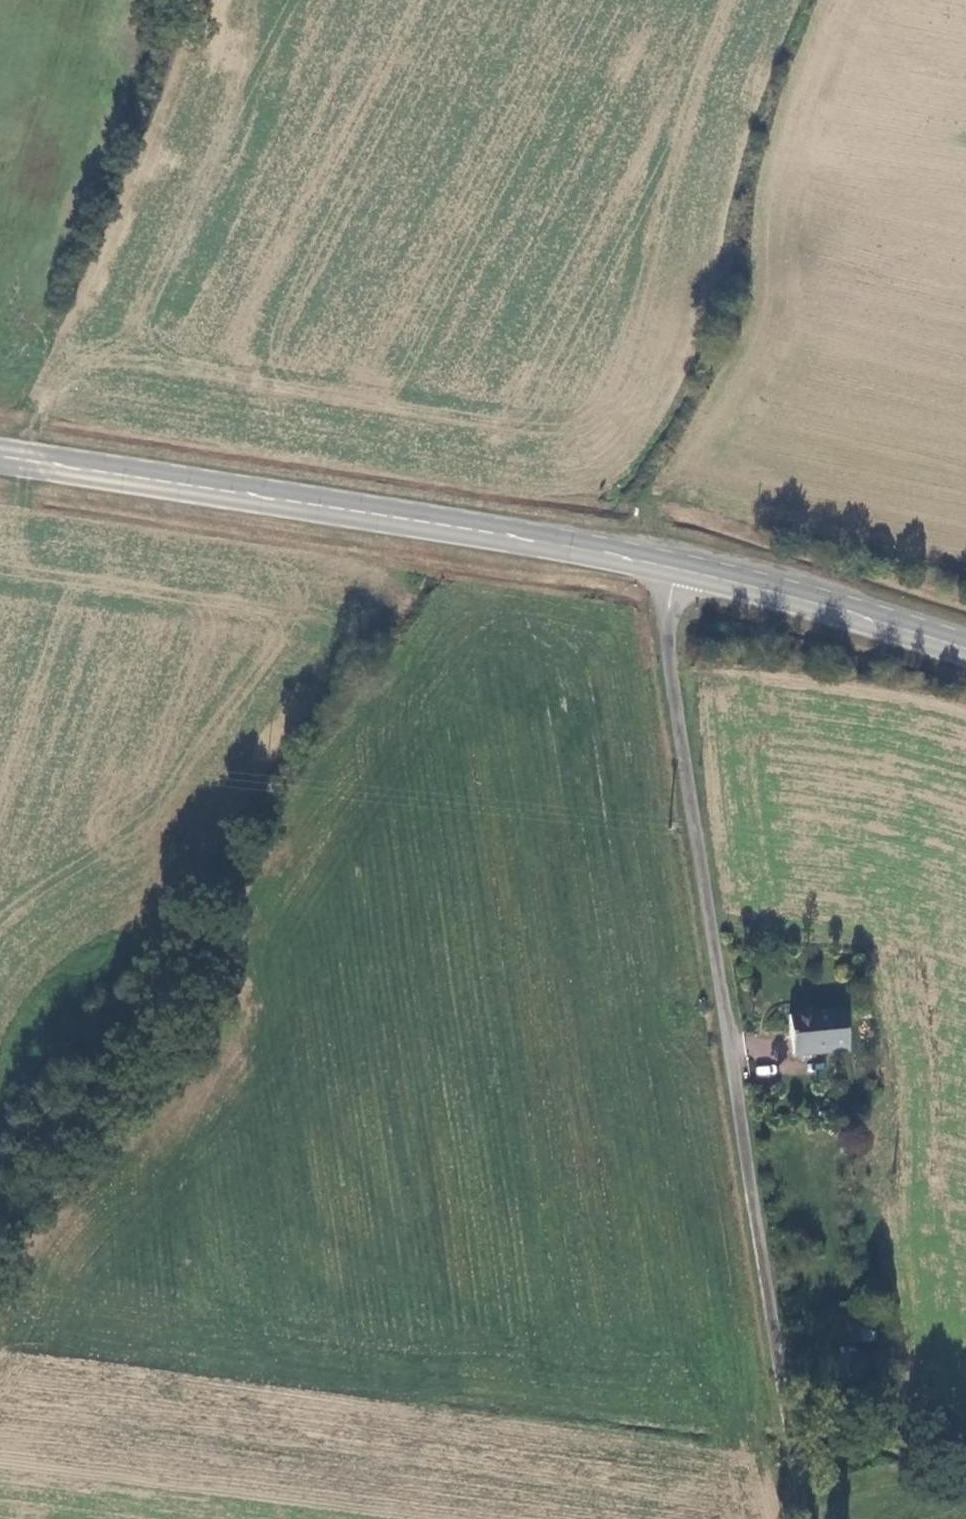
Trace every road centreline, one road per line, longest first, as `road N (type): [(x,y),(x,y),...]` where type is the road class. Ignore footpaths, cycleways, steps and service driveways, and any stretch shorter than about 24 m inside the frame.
road 1 (unclassified): [(807,1518),(668,648),(677,568)]
road 2 (primary): [(677,568),(0,457)]
road 3 (primary): [(965,648),(677,568)]

